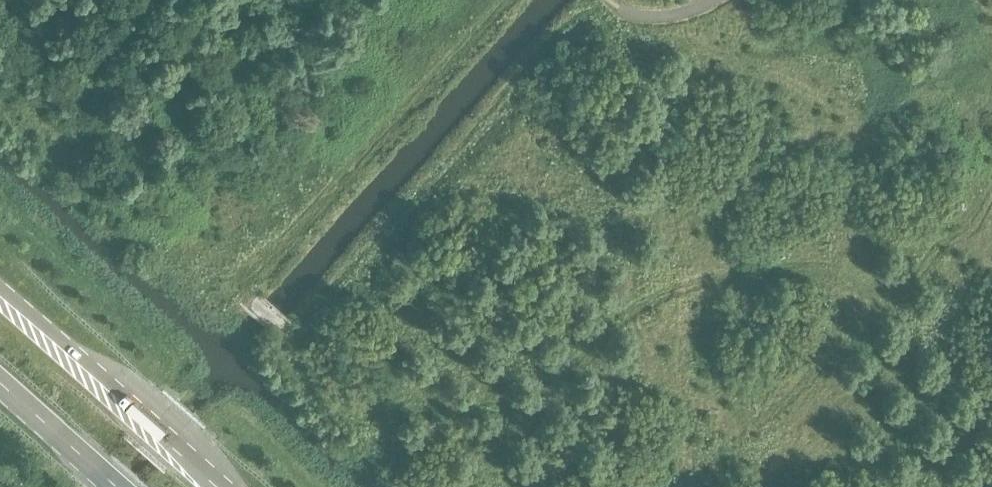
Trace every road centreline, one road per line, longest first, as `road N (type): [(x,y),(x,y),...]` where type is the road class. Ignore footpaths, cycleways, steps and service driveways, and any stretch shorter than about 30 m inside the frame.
road 1 (primary): [(223,486),(0,288)]
road 2 (primary): [(0,380),(118,486)]

